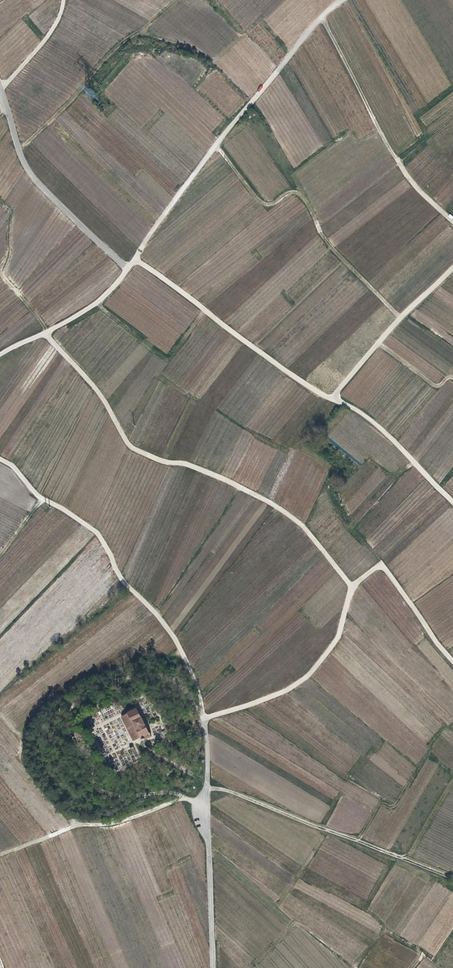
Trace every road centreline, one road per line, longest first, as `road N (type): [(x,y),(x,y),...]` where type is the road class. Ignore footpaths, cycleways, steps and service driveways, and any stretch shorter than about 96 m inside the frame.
road 1 (track): [(0,354),(48,333),(133,447),(278,506),(351,584),(332,650),(296,688),(207,717)]
road 2 (track): [(48,333),(119,285),(181,192),(343,0)]
road 3 (track): [(202,808),(211,758),(206,707),(178,647),(98,532),(39,495),(0,457)]
road 4 (track): [(452,502),(360,412),(301,381),(136,261)]
road 5 (track): [(130,270),(24,165),(0,83)]
road 6 (track): [(202,808),(185,798),(143,815),(70,826),(0,856)]
road 7 (track): [(452,268),(330,399)]
road 8 (unclassified): [(213,967),(202,808)]
road 9 (track): [(351,584),(380,565),(452,662)]

